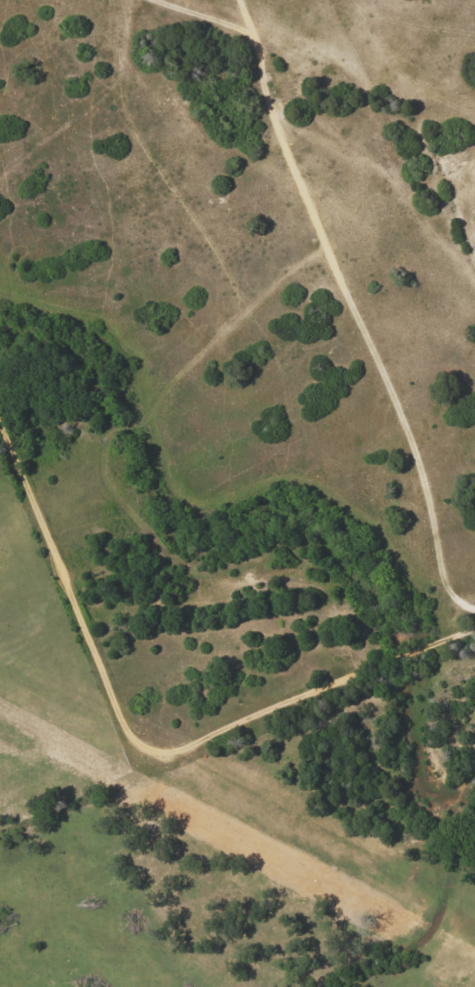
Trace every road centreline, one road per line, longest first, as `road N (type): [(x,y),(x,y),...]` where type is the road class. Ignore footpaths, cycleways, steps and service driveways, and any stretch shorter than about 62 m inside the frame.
road 1 (residential): [(474,634),(339,682),(172,756),(148,751),(129,731),(0,423)]

